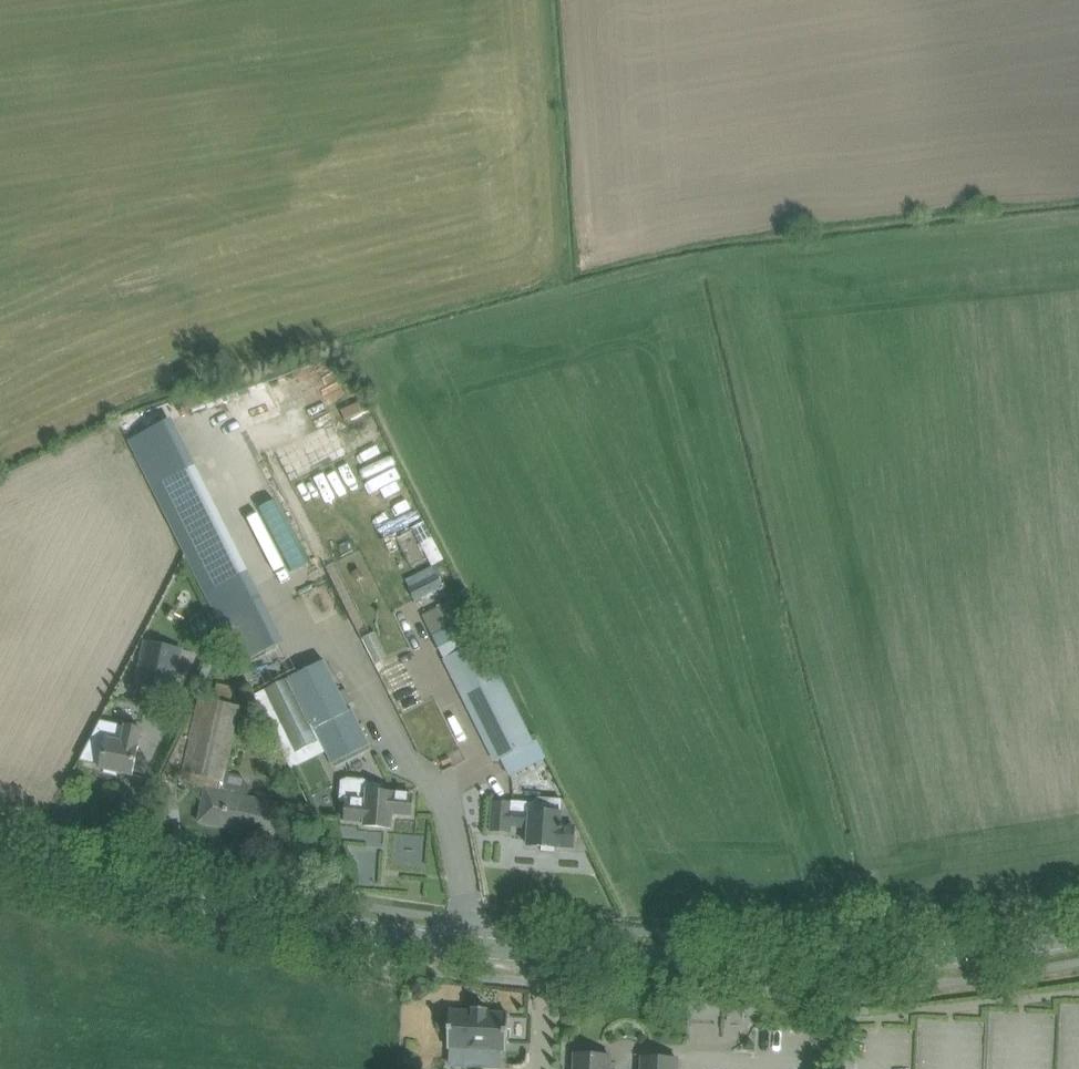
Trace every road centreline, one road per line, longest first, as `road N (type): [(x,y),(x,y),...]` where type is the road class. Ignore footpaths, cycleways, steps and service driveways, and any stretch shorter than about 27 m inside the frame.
road 1 (tertiary): [(0,855),(352,928),(540,952),(815,961),(946,953),(1078,933)]

